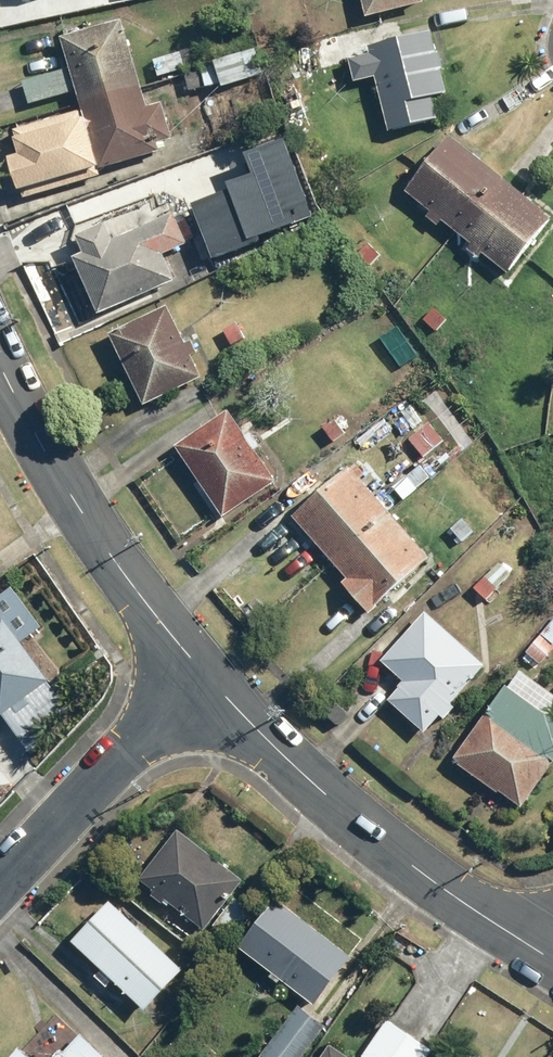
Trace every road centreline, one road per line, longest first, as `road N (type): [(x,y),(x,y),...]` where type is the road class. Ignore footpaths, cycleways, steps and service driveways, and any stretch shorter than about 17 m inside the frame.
road 1 (residential): [(552,960),(419,871),(299,772),(197,670)]
road 2 (residential): [(197,670),(81,514),(0,371)]
road 3 (residential): [(0,882),(197,670)]

